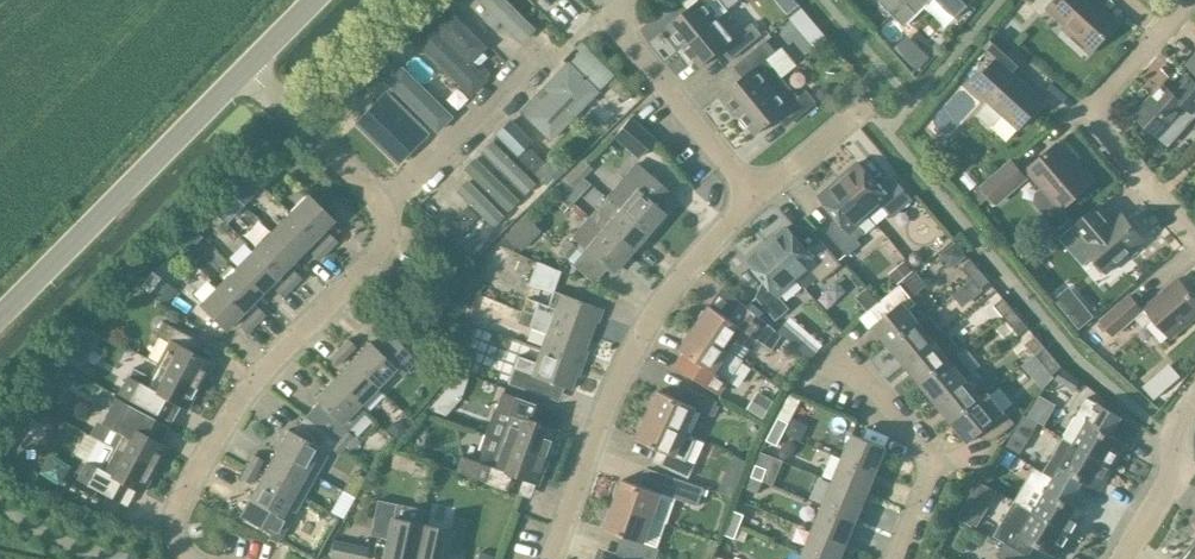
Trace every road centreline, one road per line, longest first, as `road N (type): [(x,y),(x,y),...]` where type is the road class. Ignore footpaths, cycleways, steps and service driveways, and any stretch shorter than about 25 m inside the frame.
road 1 (residential): [(394,197),(400,241),(387,268),(209,463),(189,558)]
road 2 (residential): [(563,558),(616,411),(708,237),(752,195)]
road 3 (tertiary): [(0,317),(258,64)]
road 4 (residential): [(1194,240),(1092,127),(1095,100),(1174,16),(1194,6)]
road 5 (residential): [(752,195),(629,40),(631,0)]
road 6 (residential): [(905,558),(937,476),(924,423),(852,364)]
road 7 (residential): [(540,56),(394,197)]
road 8 (residential): [(394,197),(258,64)]
road 9 (residential): [(1135,558),(1173,497),(1194,429)]
road 10 (residential): [(752,195),(862,110)]

